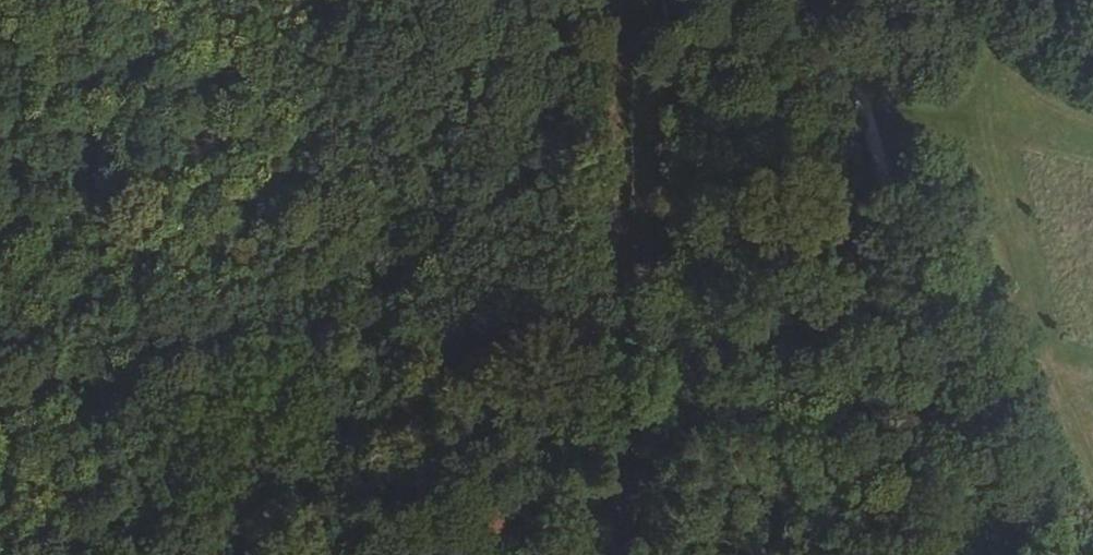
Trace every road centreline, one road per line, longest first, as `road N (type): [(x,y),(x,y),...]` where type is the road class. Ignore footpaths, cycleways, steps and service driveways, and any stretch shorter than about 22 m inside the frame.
road 1 (track): [(984,554),(838,0)]

